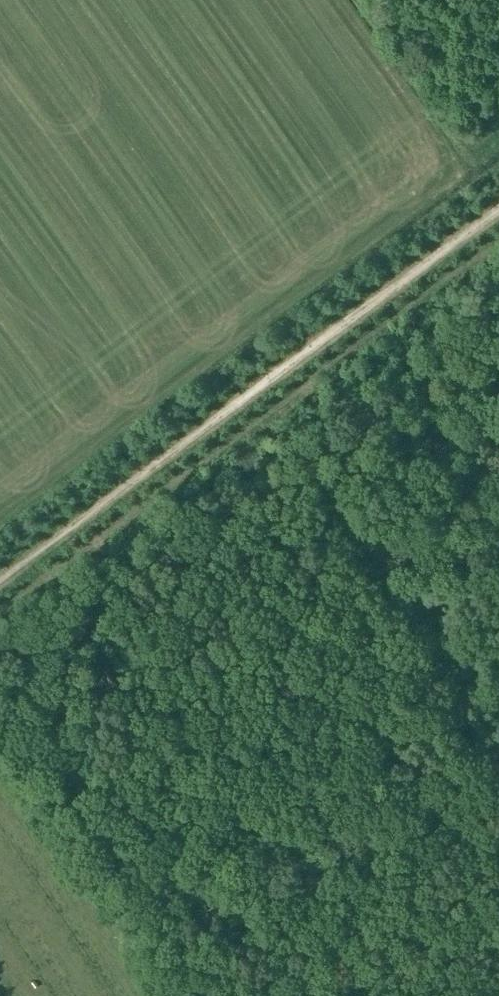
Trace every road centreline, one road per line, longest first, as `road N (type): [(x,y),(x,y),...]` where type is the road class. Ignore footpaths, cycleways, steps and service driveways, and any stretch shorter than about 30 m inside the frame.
road 1 (track): [(498,238),(0,610)]
road 2 (track): [(0,576),(498,207)]

